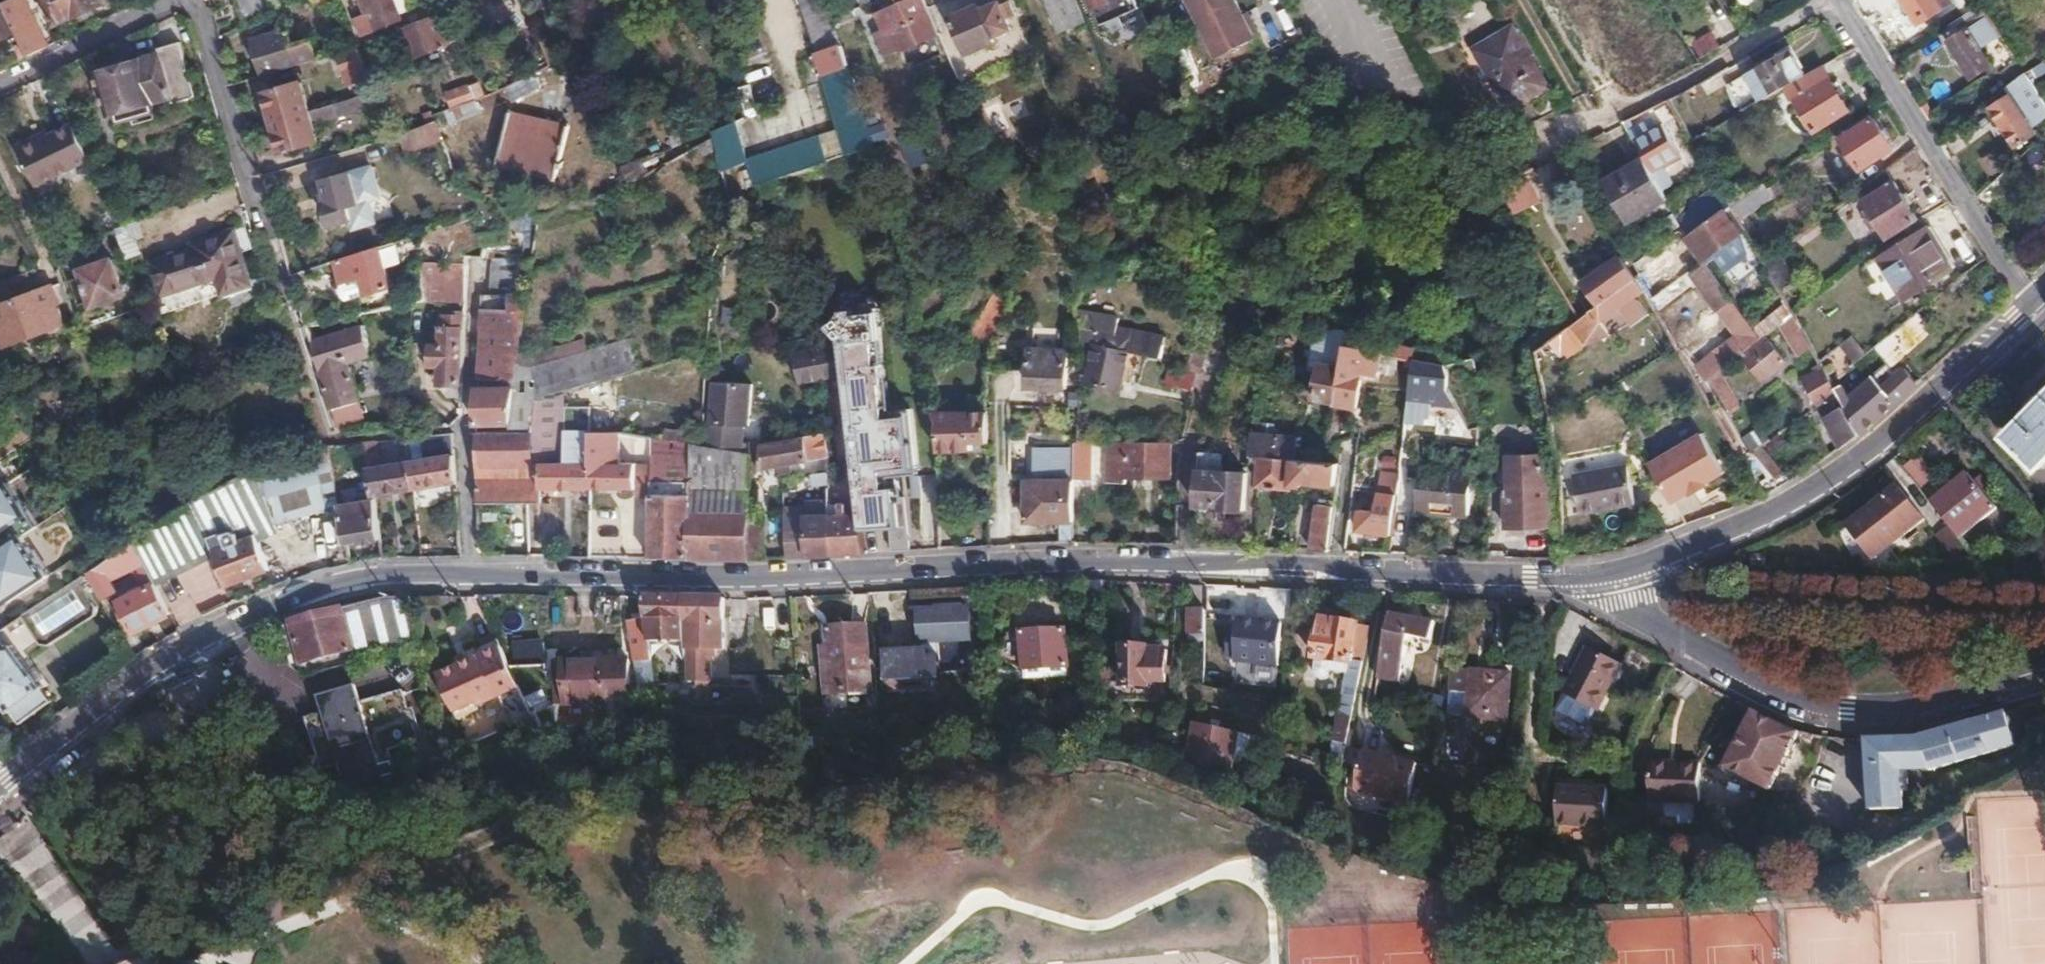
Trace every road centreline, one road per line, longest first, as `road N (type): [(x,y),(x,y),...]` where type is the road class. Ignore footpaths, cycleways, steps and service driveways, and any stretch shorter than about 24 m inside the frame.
road 1 (secondary): [(470,575),(745,581),(997,569),(1531,577),(1618,571)]
road 2 (secondary): [(0,782),(177,659),(244,625),(380,578),(470,575)]
road 3 (secondary): [(1618,571),(1673,555),(1823,482),(2044,312)]
road 4 (residential): [(1618,571),(1627,602),(1643,621),(1817,703),(1905,707),(2044,669)]
road 5 (residential): [(1846,0),(2044,309)]
road 6 (residential): [(1833,0),(1528,161)]
road 7 (residential): [(470,575),(477,281)]
road 8 (residential): [(195,0),(272,237)]
road 9 (residential): [(0,88),(183,0)]

